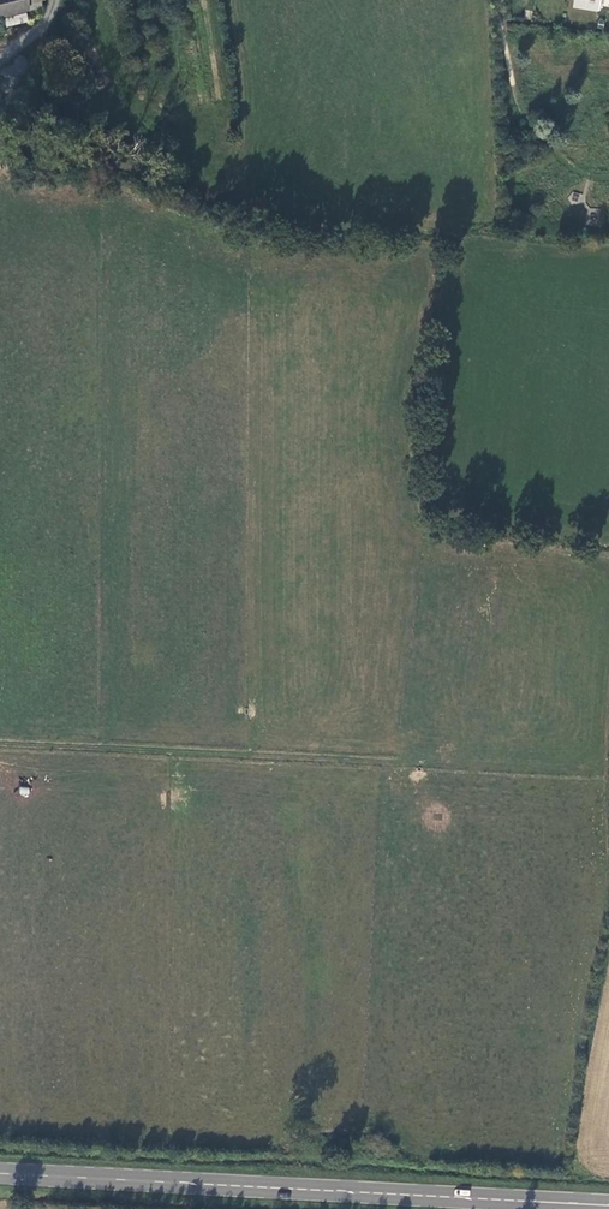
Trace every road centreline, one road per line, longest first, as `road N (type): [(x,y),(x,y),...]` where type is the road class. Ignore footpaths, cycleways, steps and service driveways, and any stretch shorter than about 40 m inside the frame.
road 1 (primary): [(608,1207),(0,1175)]
road 2 (track): [(303,758),(0,744)]

